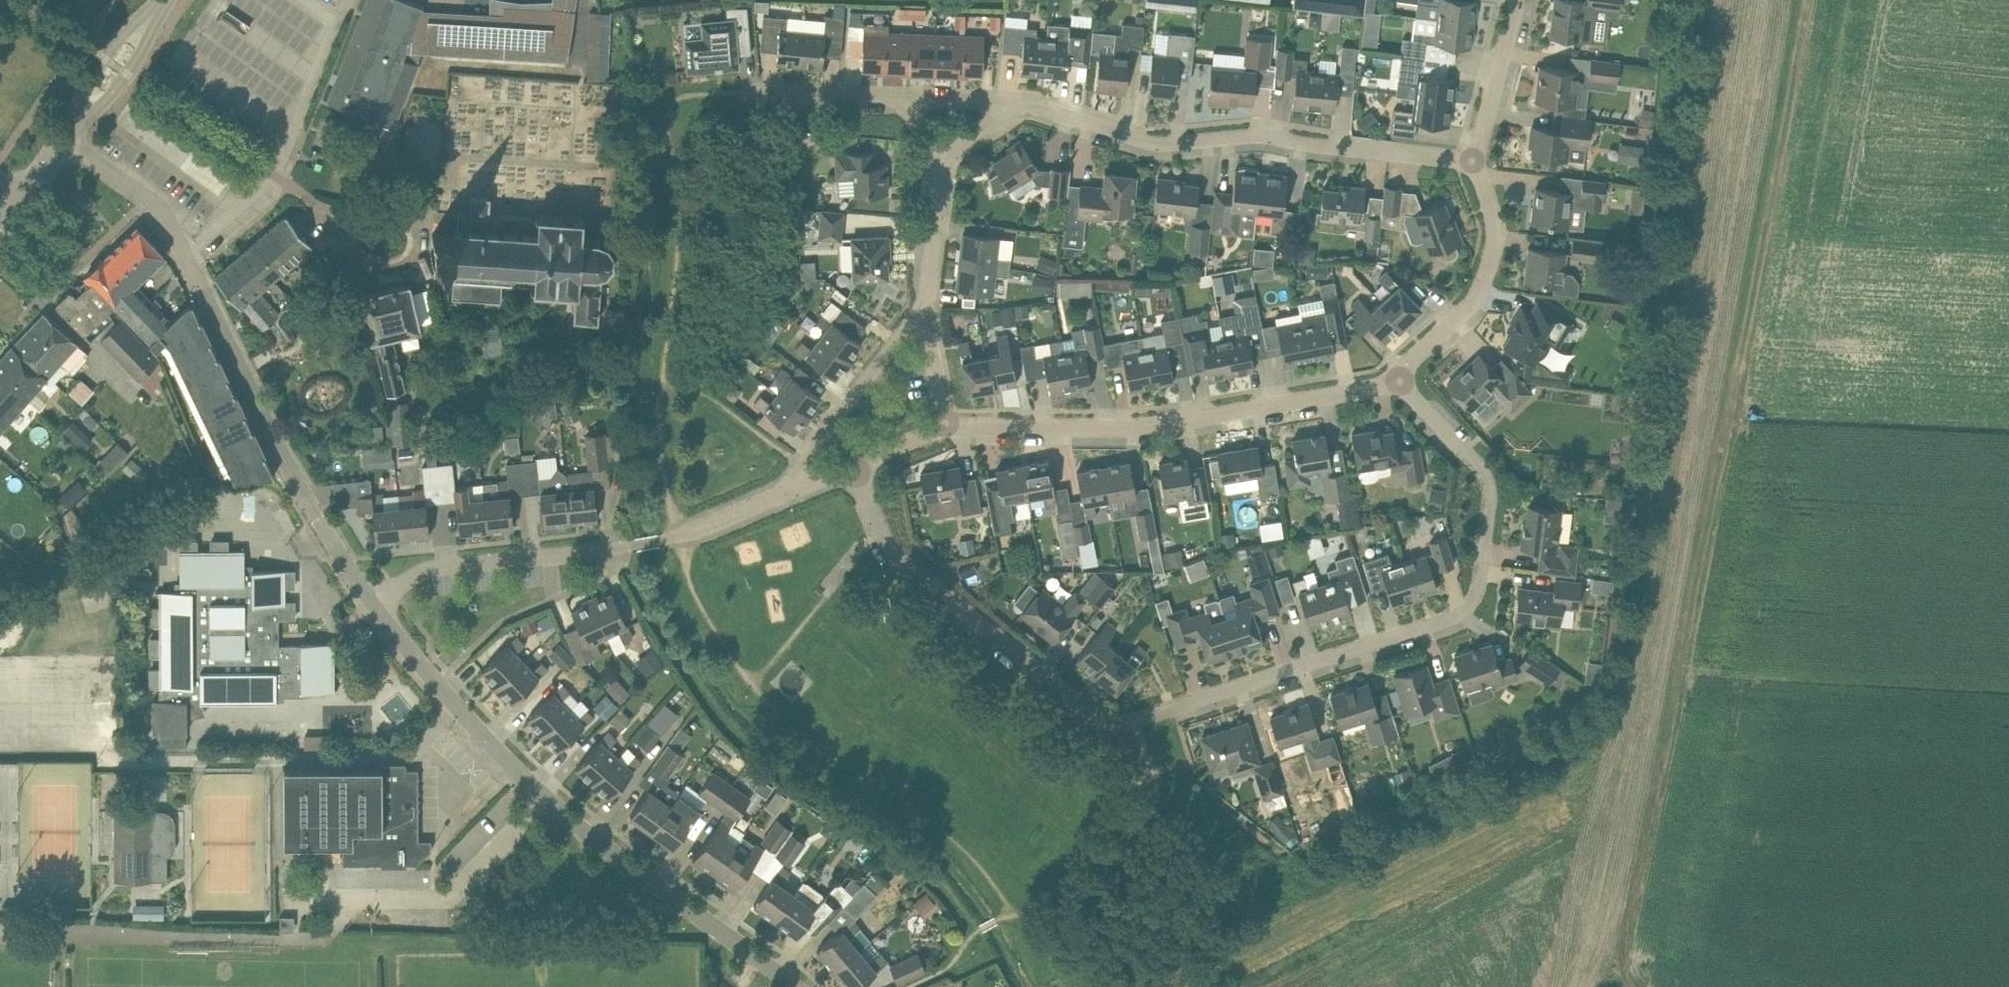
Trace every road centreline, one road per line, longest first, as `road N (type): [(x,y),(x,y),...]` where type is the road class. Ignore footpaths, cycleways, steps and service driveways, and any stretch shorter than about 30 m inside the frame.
road 1 (residential): [(854,466),(880,534),(946,597),(1113,725),(1140,729),(1461,620),(1485,584),(1490,473),(1404,380)]
road 2 (track): [(1621,986),(1816,0)]
road 3 (residential): [(380,611),(276,446),(188,256),(136,193),(72,139)]
road 4 (residential): [(794,986),(595,844),(440,687),(380,611)]
road 5 (residential): [(951,428),(1194,426),(1404,380)]
road 6 (residential): [(380,611),(409,587),(450,571),(673,537),(813,482)]
road 7 (residential): [(1025,107),(1135,145),(1185,152),(1287,144),(1432,158),(1472,170)]
road 8 (residential): [(1404,380),(1437,362),(1470,326),(1494,281),(1499,206),(1472,170)]
road 9 (residential): [(813,482),(845,415),(935,312)]
road 10 (residential): [(1472,170),(1486,145),(1521,0)]
road 11 (tertiary): [(72,139),(171,0)]
road 12 (residential): [(935,312),(943,159)]
road 13 (residential): [(775,103),(905,99)]
road 14 (residential): [(905,99),(1025,107)]

